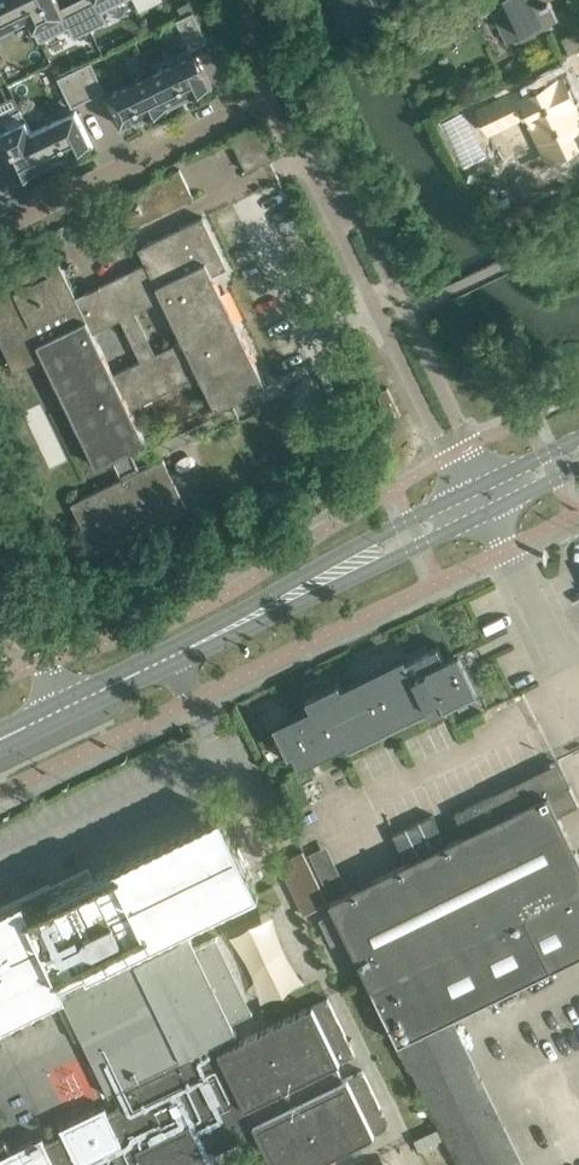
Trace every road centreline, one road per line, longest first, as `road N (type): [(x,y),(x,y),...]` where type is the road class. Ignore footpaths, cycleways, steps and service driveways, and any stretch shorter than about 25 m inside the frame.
road 1 (tertiary): [(64,707),(480,499)]
road 2 (residential): [(480,499),(323,168),(312,158),(296,160)]
road 3 (residential): [(0,231),(245,113)]
road 4 (residential): [(64,707),(0,576)]

